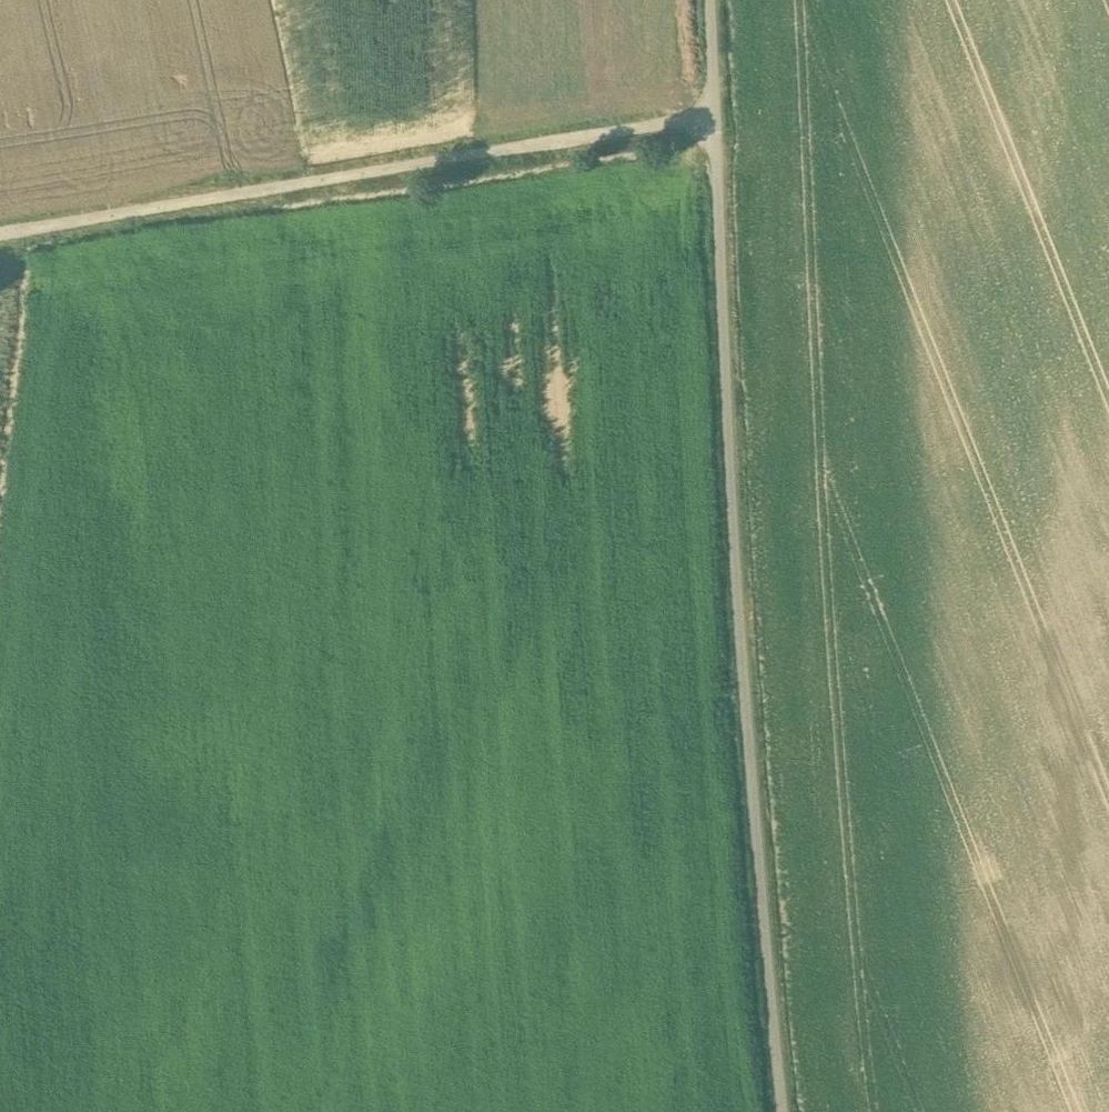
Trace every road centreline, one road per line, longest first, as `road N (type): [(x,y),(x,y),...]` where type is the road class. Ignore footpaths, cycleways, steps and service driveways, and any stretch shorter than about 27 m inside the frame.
road 1 (unclassified): [(775,1111),(743,776),(708,118)]
road 2 (unclassified): [(0,248),(708,118)]

